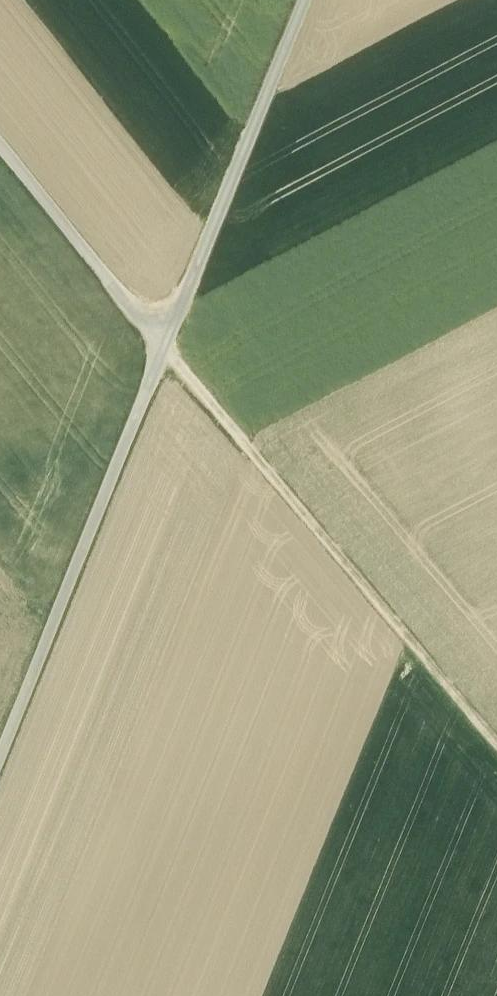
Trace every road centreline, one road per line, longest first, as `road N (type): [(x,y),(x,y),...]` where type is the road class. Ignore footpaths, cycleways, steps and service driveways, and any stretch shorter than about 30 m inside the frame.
road 1 (track): [(496,745),(163,346)]
road 2 (track): [(0,751),(163,346)]
road 3 (track): [(163,346),(303,0)]
road 4 (track): [(163,346),(0,143)]

